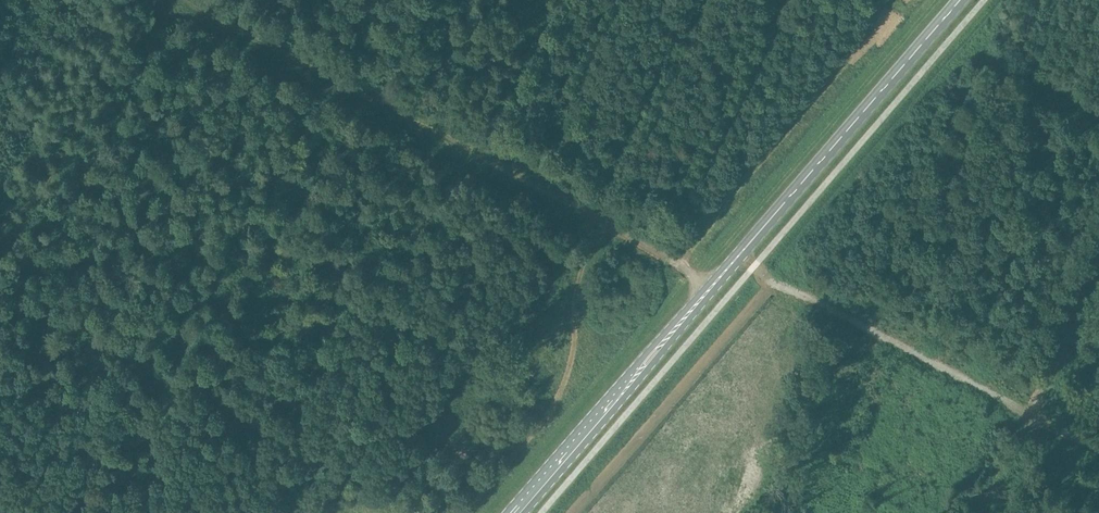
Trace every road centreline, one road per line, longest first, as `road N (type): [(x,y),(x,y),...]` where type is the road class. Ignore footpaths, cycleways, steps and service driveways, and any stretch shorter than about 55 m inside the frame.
road 1 (primary): [(515,512),(960,0)]
road 2 (track): [(185,0),(712,286)]
road 3 (track): [(0,233),(74,159),(152,12),(186,2)]

